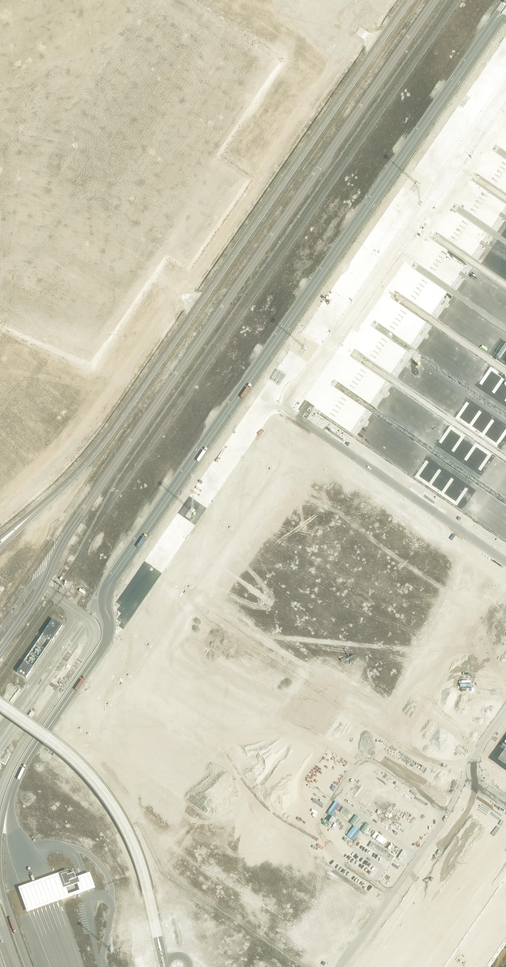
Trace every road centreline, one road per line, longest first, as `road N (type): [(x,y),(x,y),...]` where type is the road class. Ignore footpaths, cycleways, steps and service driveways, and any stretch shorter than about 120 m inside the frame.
road 1 (unclassified): [(409,0),(103,442),(28,517)]

